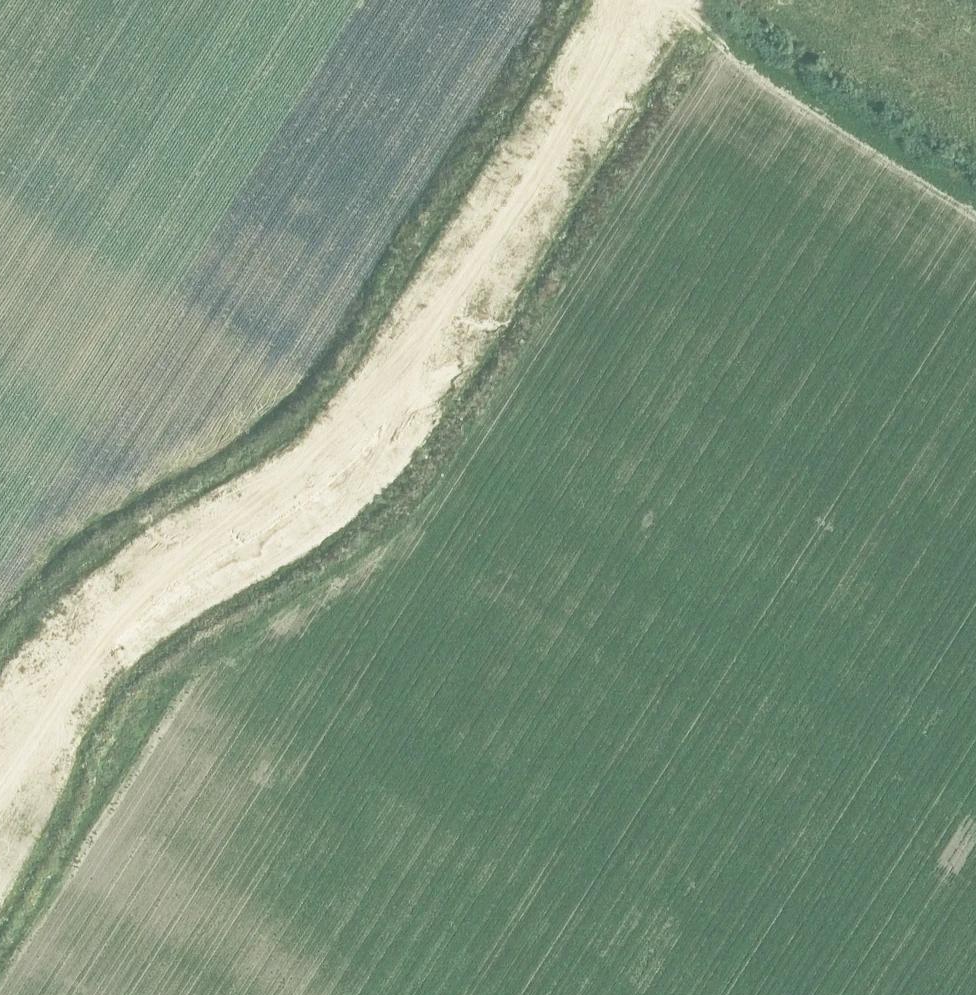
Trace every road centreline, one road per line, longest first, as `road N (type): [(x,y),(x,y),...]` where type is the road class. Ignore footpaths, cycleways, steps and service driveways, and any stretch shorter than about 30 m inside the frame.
road 1 (unclassified): [(616,0),(346,423),(310,458),(100,597),(53,644),(0,723)]

